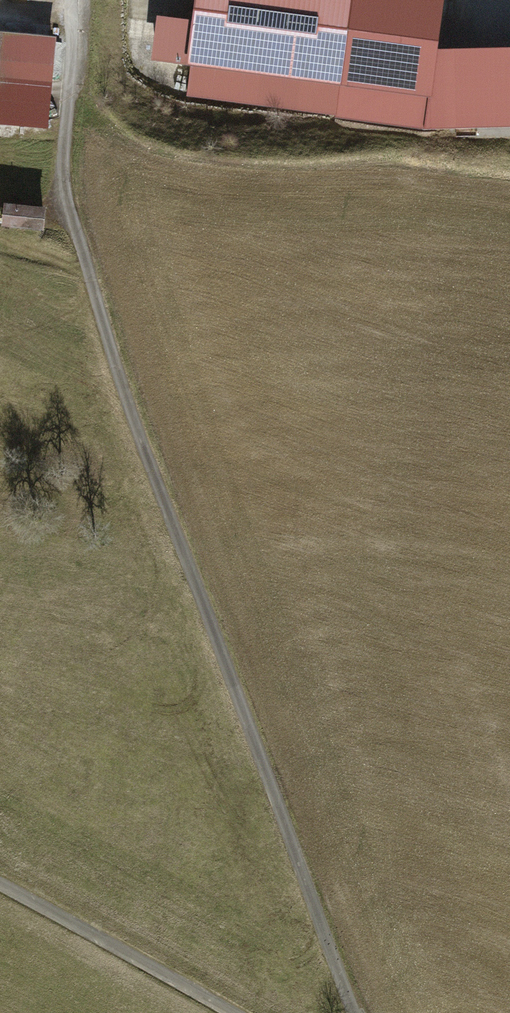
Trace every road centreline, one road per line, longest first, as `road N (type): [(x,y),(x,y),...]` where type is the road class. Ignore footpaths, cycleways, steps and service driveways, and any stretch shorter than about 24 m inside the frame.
road 1 (track): [(338,1012),(224,682),(61,144),(67,0)]
road 2 (track): [(228,1012),(0,880)]

